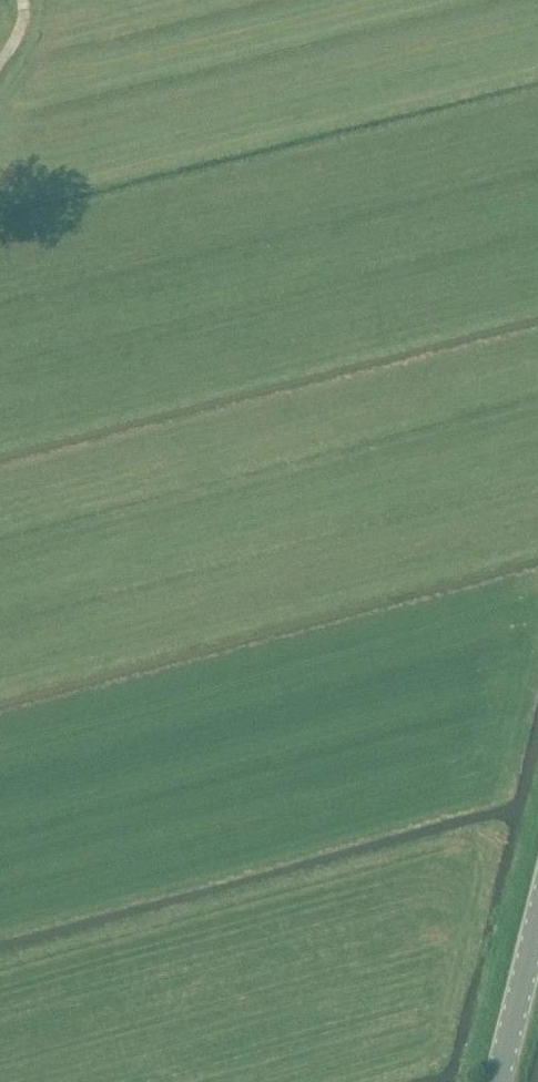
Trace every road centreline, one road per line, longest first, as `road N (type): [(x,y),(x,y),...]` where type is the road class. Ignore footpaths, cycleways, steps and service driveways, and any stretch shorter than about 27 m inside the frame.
road 1 (tertiary): [(537,929),(499,1081)]

